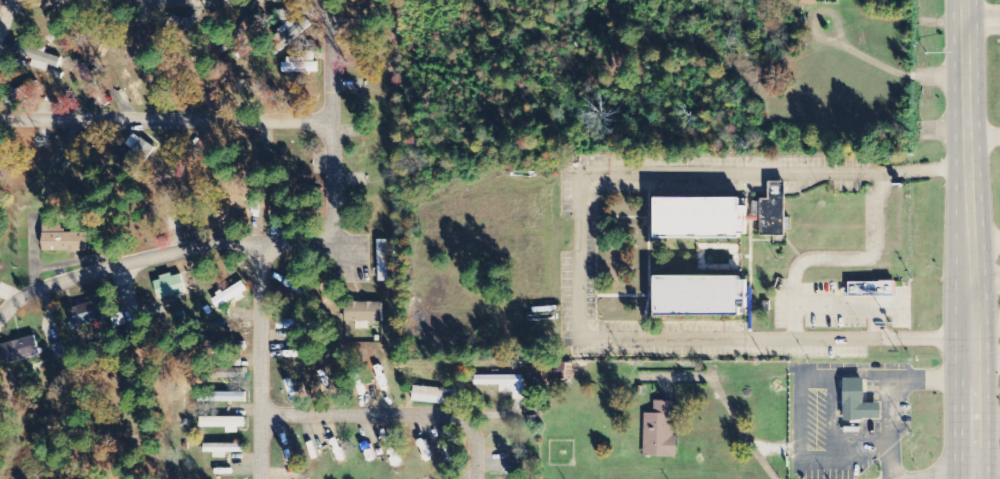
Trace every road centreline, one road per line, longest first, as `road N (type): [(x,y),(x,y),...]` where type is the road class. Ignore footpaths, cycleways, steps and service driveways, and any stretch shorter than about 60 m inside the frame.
road 1 (primary): [(969,277),(966,0)]
road 2 (residential): [(262,478),(260,242)]
road 3 (primary): [(972,477),(969,277)]

